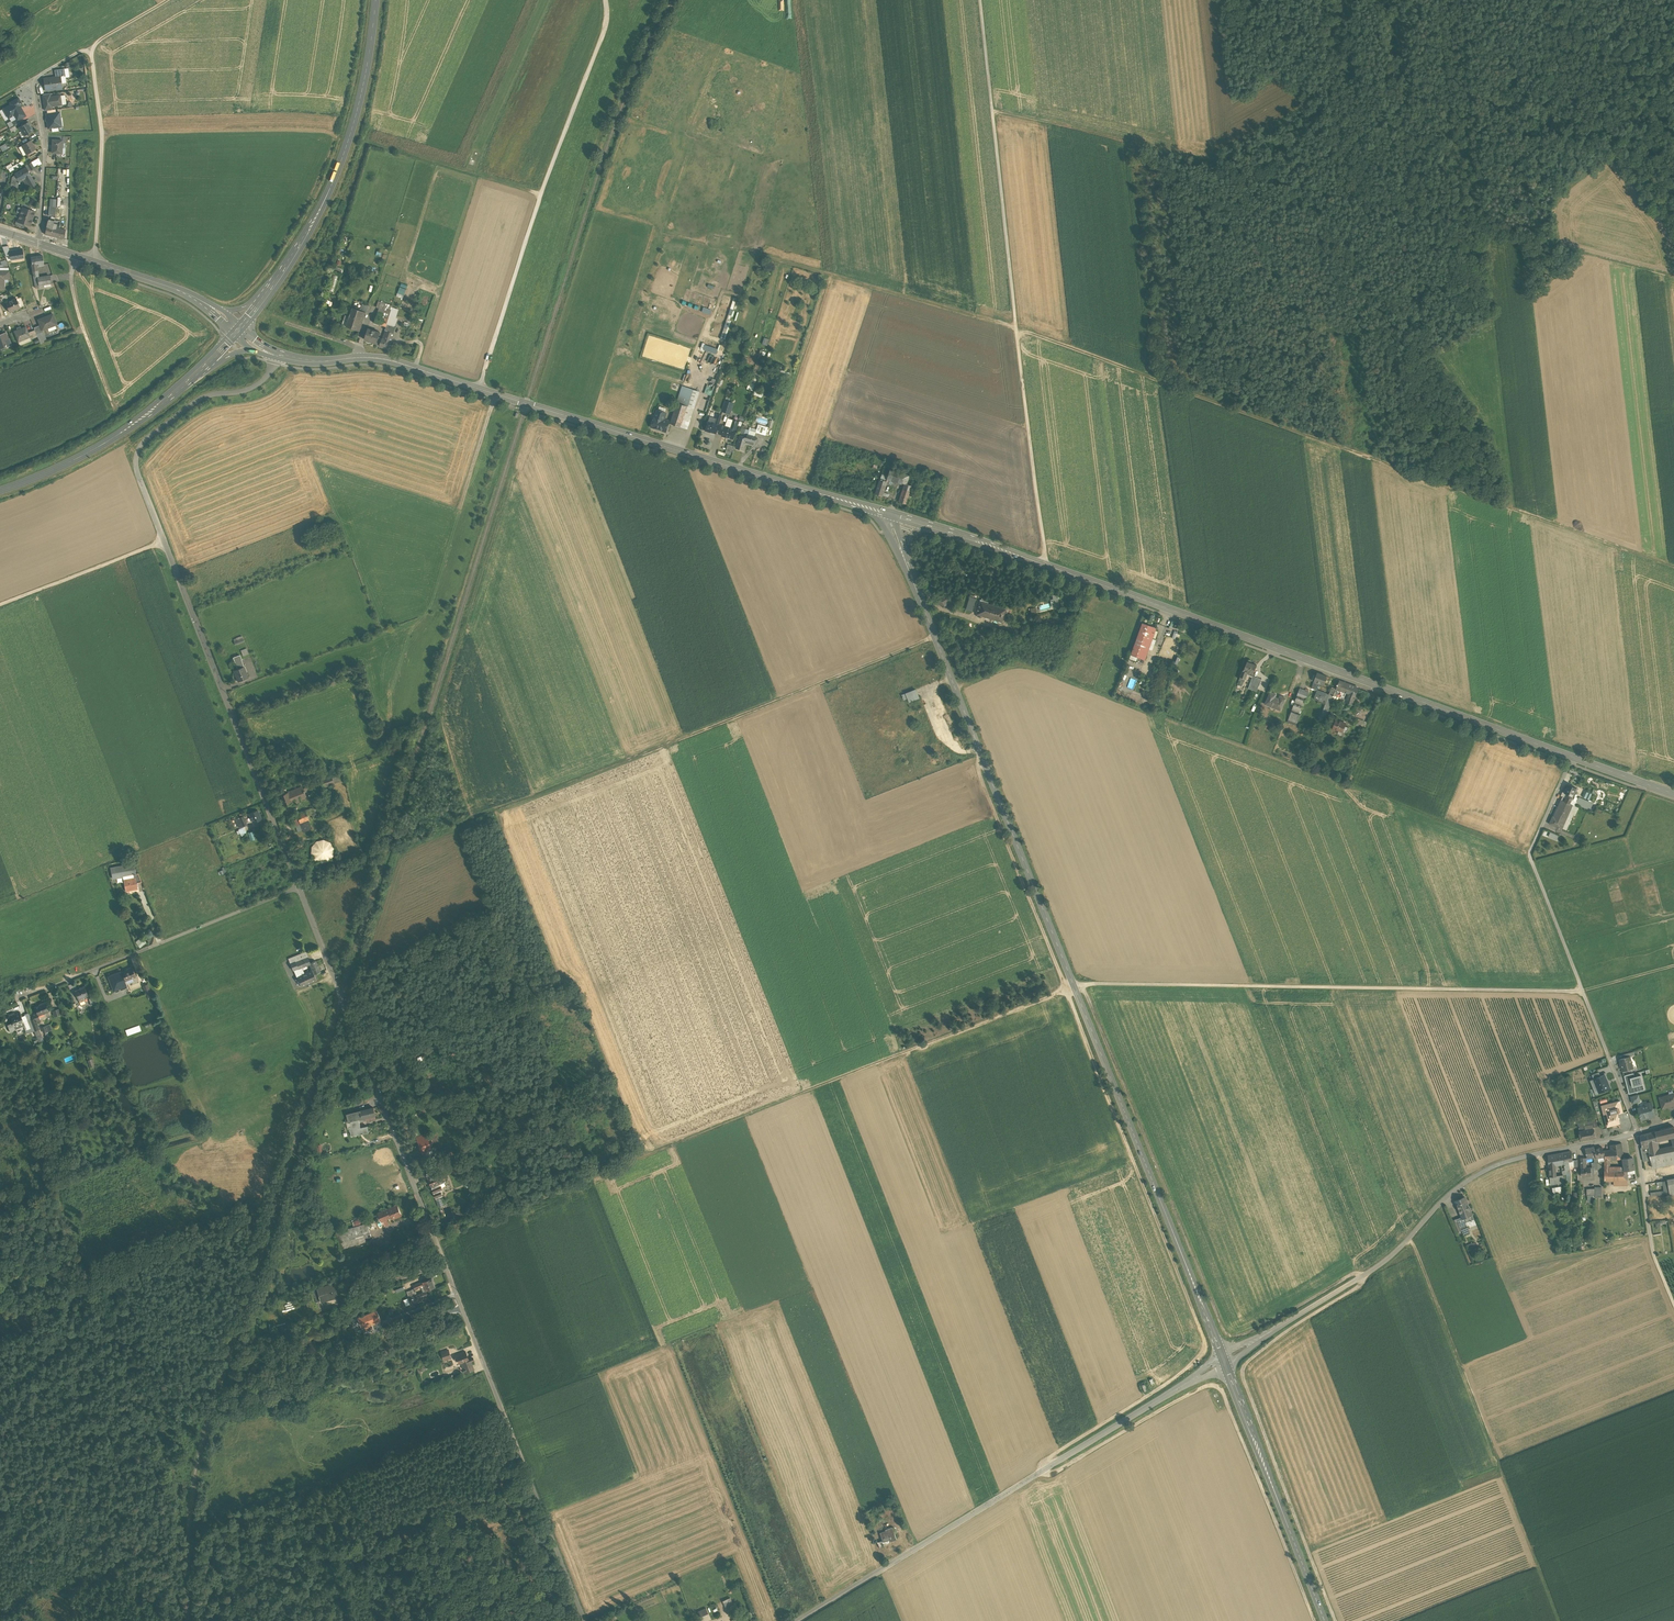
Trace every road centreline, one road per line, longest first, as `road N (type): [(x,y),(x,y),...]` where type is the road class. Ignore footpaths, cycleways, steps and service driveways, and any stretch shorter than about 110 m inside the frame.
road 1 (track): [(982,760),(978,773),(1206,1346),(1158,1390),(1044,1461),(1045,1470),(1057,1471),(1182,1398),(1221,1389),(1315,1620)]
road 2 (track): [(1082,983),(1227,1334),(1243,1335),(1349,1275),(1362,1277),(1242,1370),(1336,1620)]
road 3 (tertiary): [(1223,1360),(907,566)]
road 4 (track): [(1673,567),(1016,327)]
road 5 (track): [(996,114),(1673,278)]
road 6 (track): [(1082,983),(440,1241)]
road 7 (secondary): [(1573,757),(927,526)]
road 8 (unclassified): [(587,1620),(346,1012)]
road 9 (unclassified): [(298,887),(135,464),(146,440),(199,400),(252,388),(280,357)]
road 10 (secondary): [(889,515),(391,360),(280,357)]
road 11 (track): [(955,688),(1018,663),(1529,855)]
road 12 (track): [(935,636),(398,850)]
road 13 (track): [(1587,995),(1082,983)]
road 14 (unclassified): [(1223,1360),(798,1620)]
road 15 (residential): [(1638,1132),(1483,1172),(1373,1269),(1223,1360)]
road 16 (track): [(1410,1237),(1562,1620)]
road 17 (track): [(479,389),(602,36),(605,0)]
road 18 (track): [(1016,327),(983,0)]
road 19 (primary): [(277,280),(343,156),(376,0)]
road 20 (track): [(42,134),(330,131)]
road 21 (residential): [(298,887),(31,994)]
road 22 (tertiary): [(1324,1620),(1223,1360)]
road 23 (track): [(1044,565),(1016,327)]
road 24 (primary): [(0,491),(102,444),(196,373)]
road 25 (unclassified): [(1610,1059),(1529,855)]
road 26 (track): [(94,262),(102,133),(89,47)]
road 27 (track): [(1016,327),(826,275)]
road 28 (track): [(557,0),(479,177)]
road 29 (track): [(163,540),(0,605)]
road 30 (track): [(374,147),(541,194)]
road 31 (residential): [(39,243),(45,155),(34,79)]
road 32 (track): [(34,79),(168,0)]
road 33 (secondary): [(177,290),(39,243)]
road 34 (residential): [(1654,1255),(1638,1132)]

